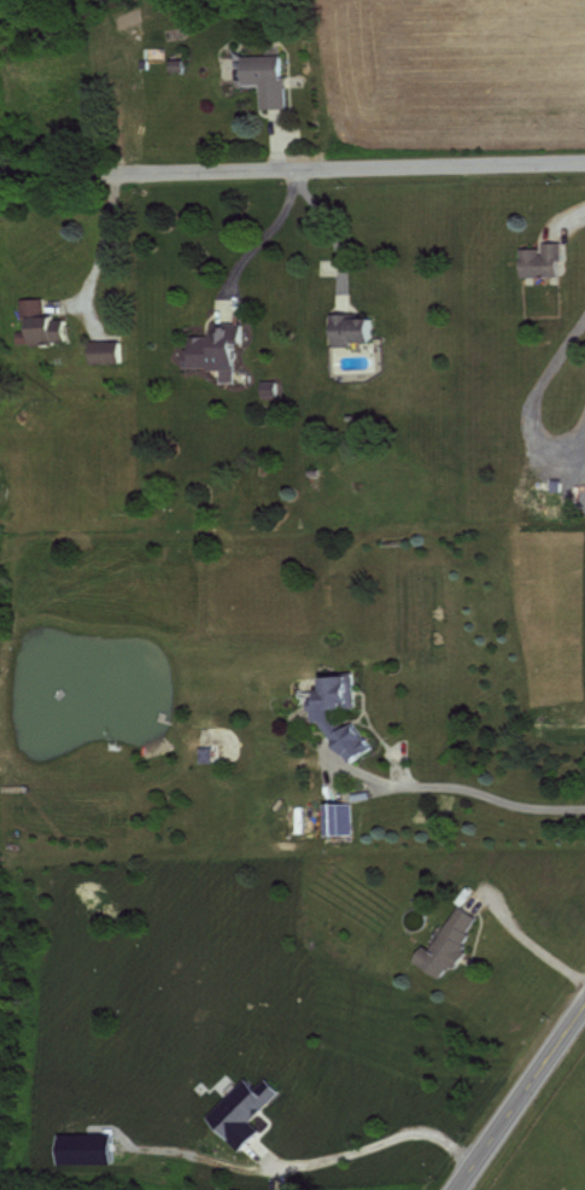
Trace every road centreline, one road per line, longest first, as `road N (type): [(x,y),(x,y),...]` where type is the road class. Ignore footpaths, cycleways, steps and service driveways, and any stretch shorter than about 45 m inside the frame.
road 1 (residential): [(0,181),(584,164)]
road 2 (primary): [(455,1189),(584,1004)]

